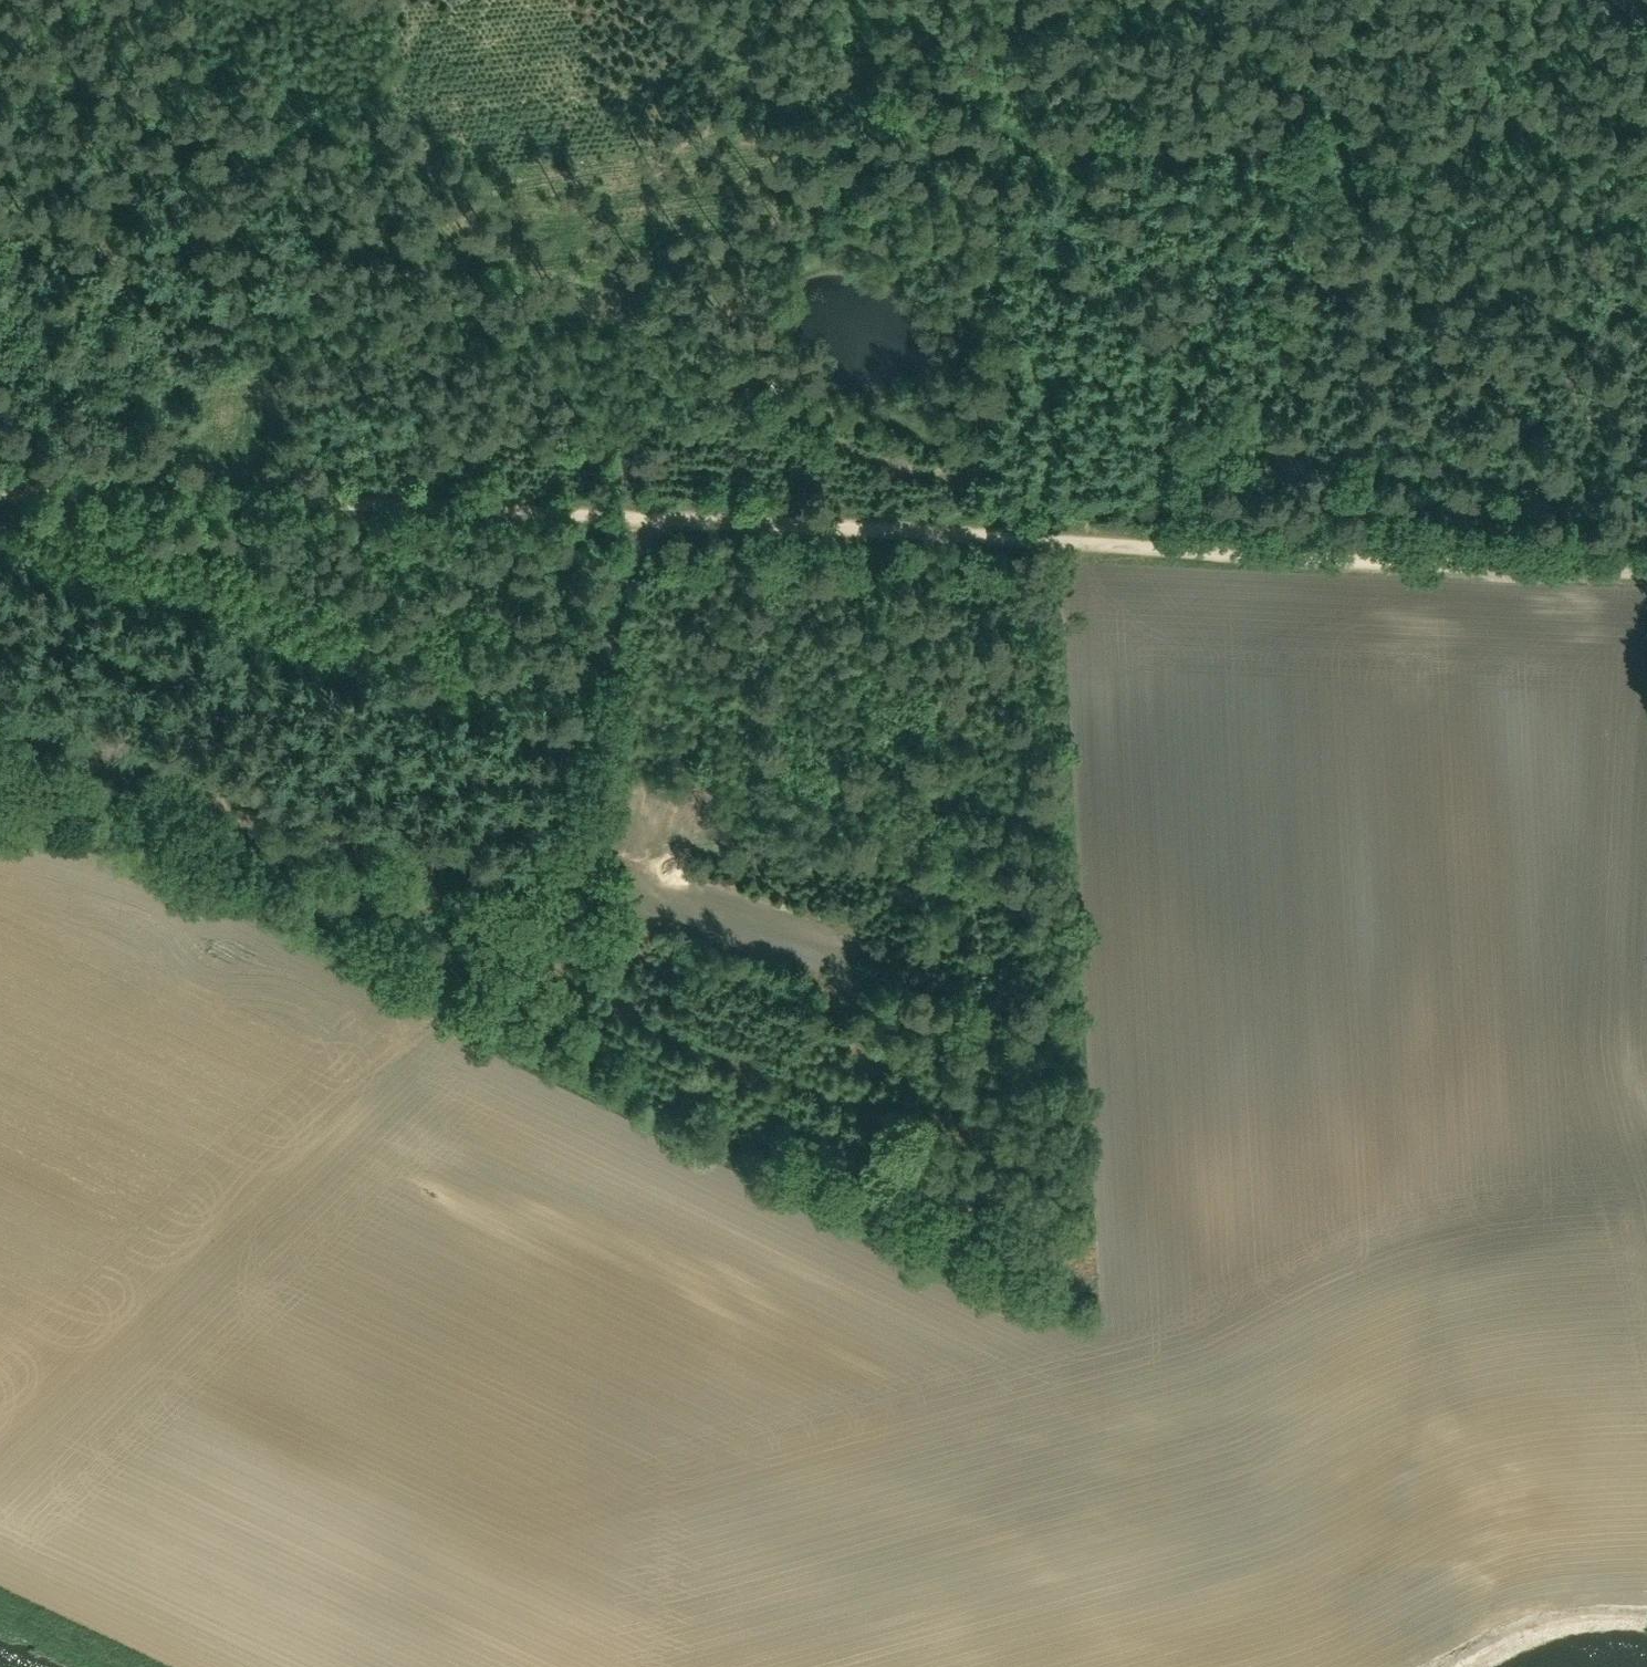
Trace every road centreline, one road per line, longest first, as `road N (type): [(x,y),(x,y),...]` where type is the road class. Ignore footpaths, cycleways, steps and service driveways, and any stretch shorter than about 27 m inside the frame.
road 1 (track): [(1646,559),(0,477)]

